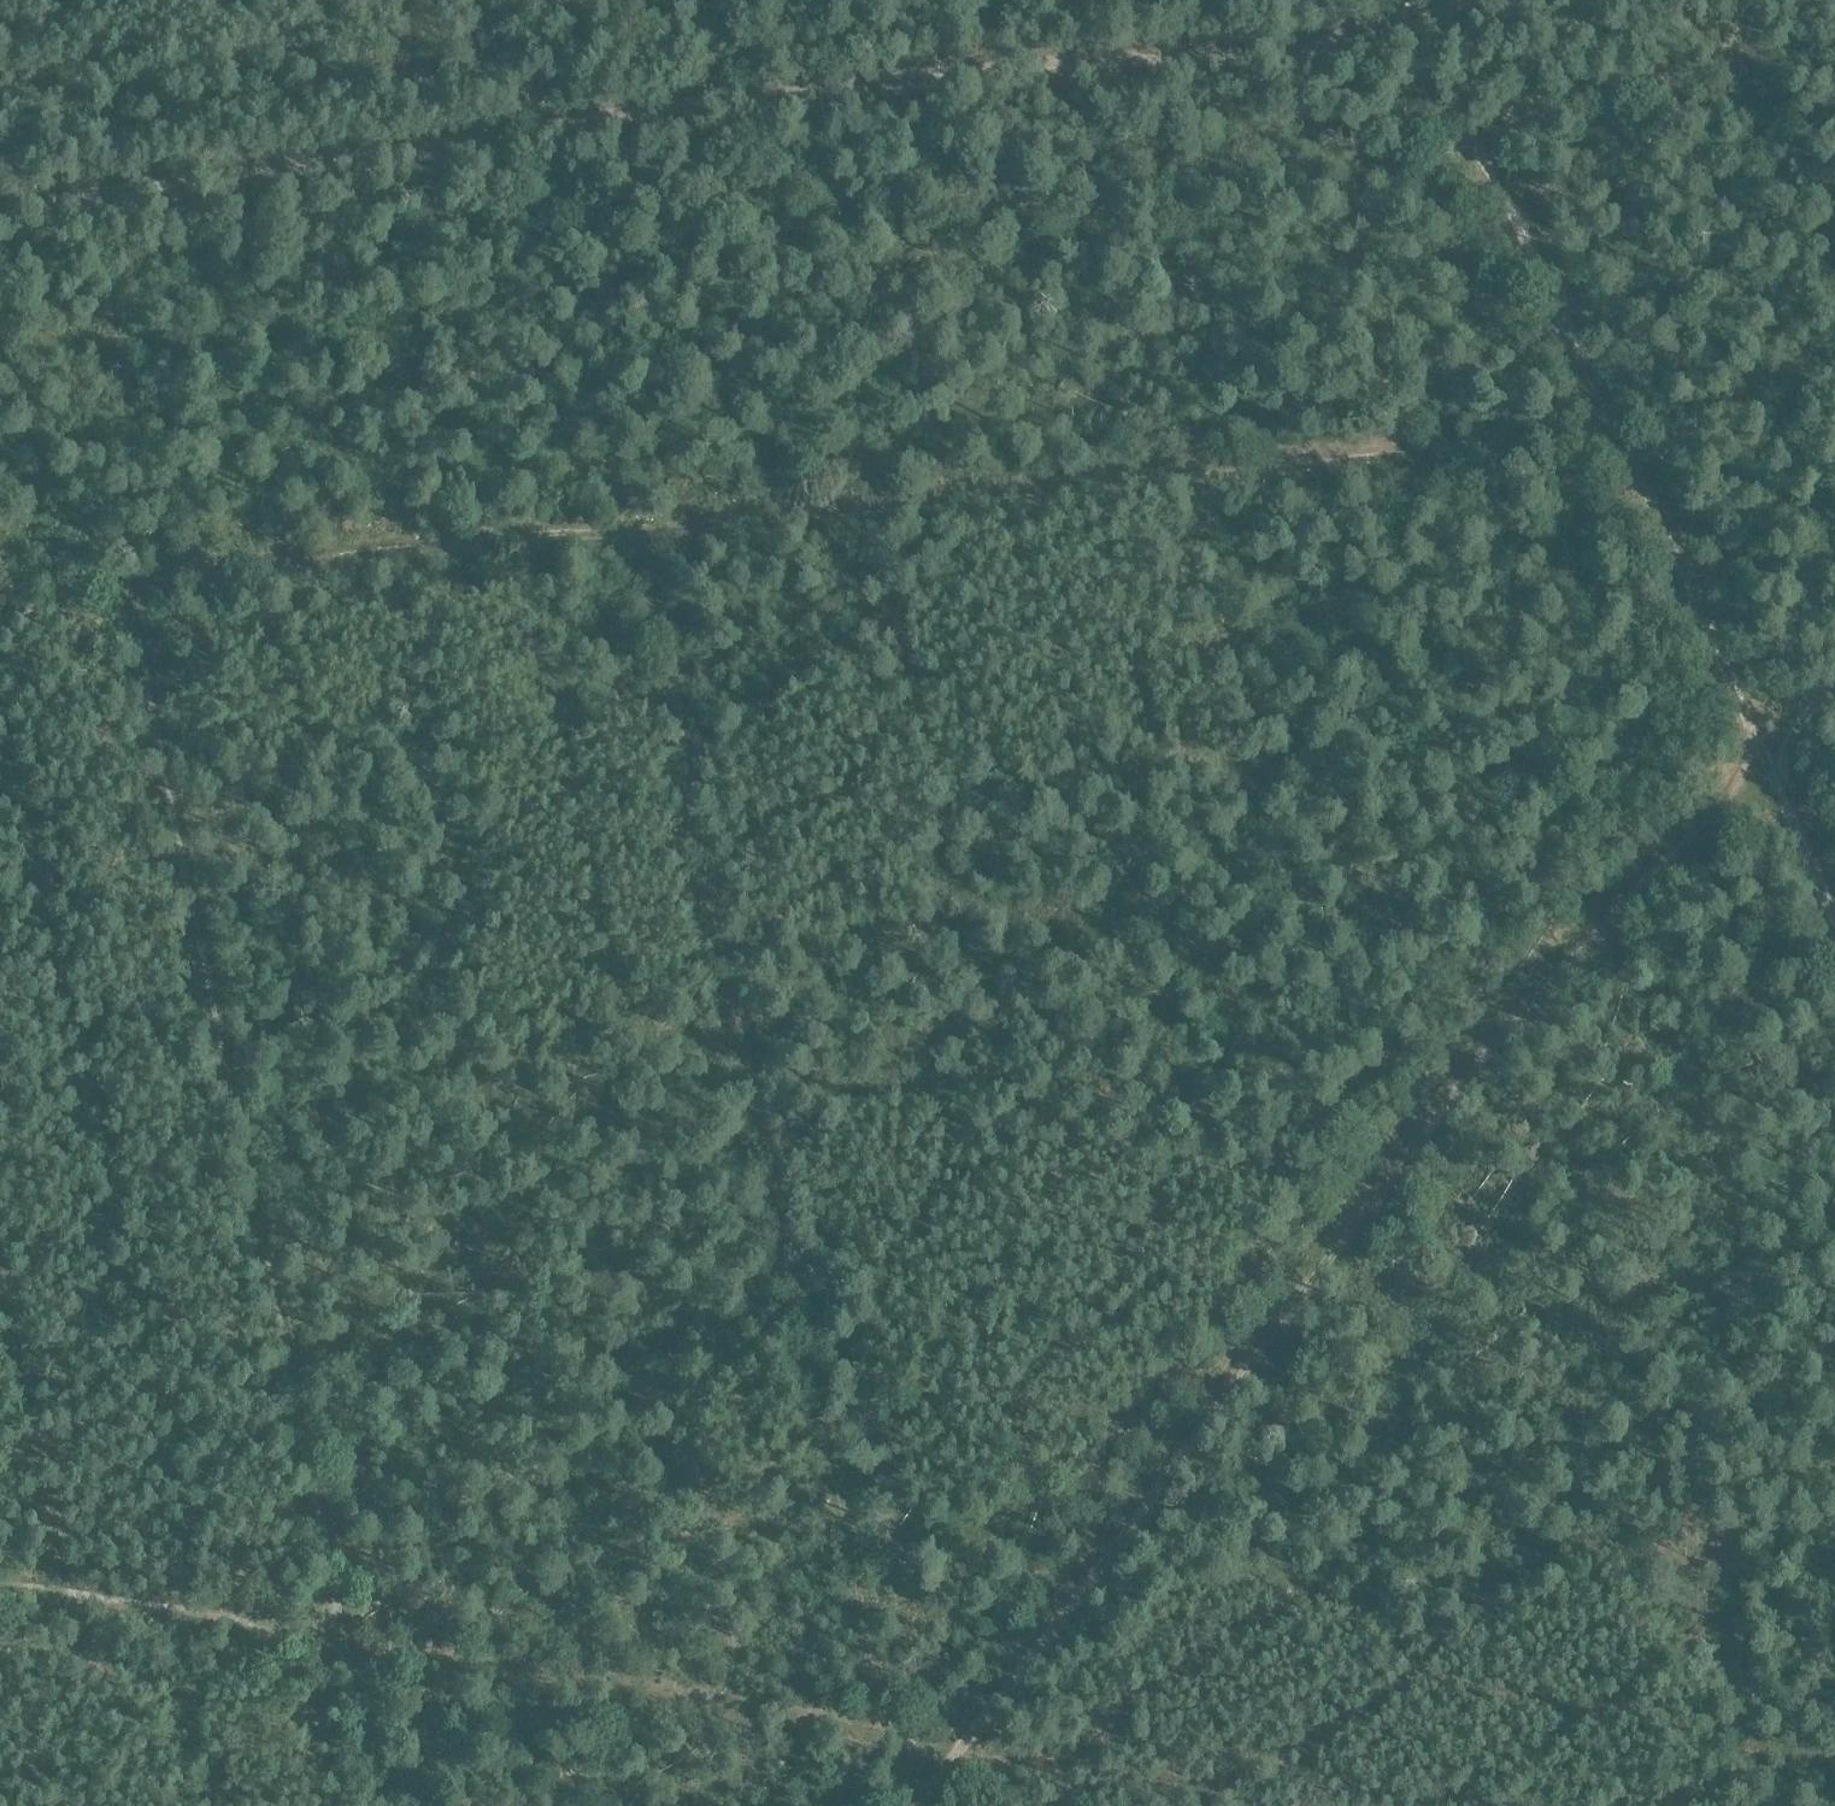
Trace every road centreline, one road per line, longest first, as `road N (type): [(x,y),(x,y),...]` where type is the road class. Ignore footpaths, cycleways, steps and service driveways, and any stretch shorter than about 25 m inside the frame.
road 1 (track): [(1405,33),(1226,59),(881,79),(0,212)]
road 2 (track): [(966,1745),(1464,1081),(1764,756)]
road 3 (track): [(379,1805),(119,579)]
road 4 (track): [(637,529),(867,1658),(892,1740)]
road 5 (track): [(637,529),(1619,439)]
road 6 (track): [(892,1740),(0,1587)]
road 7 (track): [(0,589),(637,529)]
road 8 (track): [(1619,439),(1484,156),(1422,87),(1405,33)]
road 9 (track): [(1764,756),(1676,548),(1619,439)]
road 10 (track): [(1834,927),(1764,756)]

